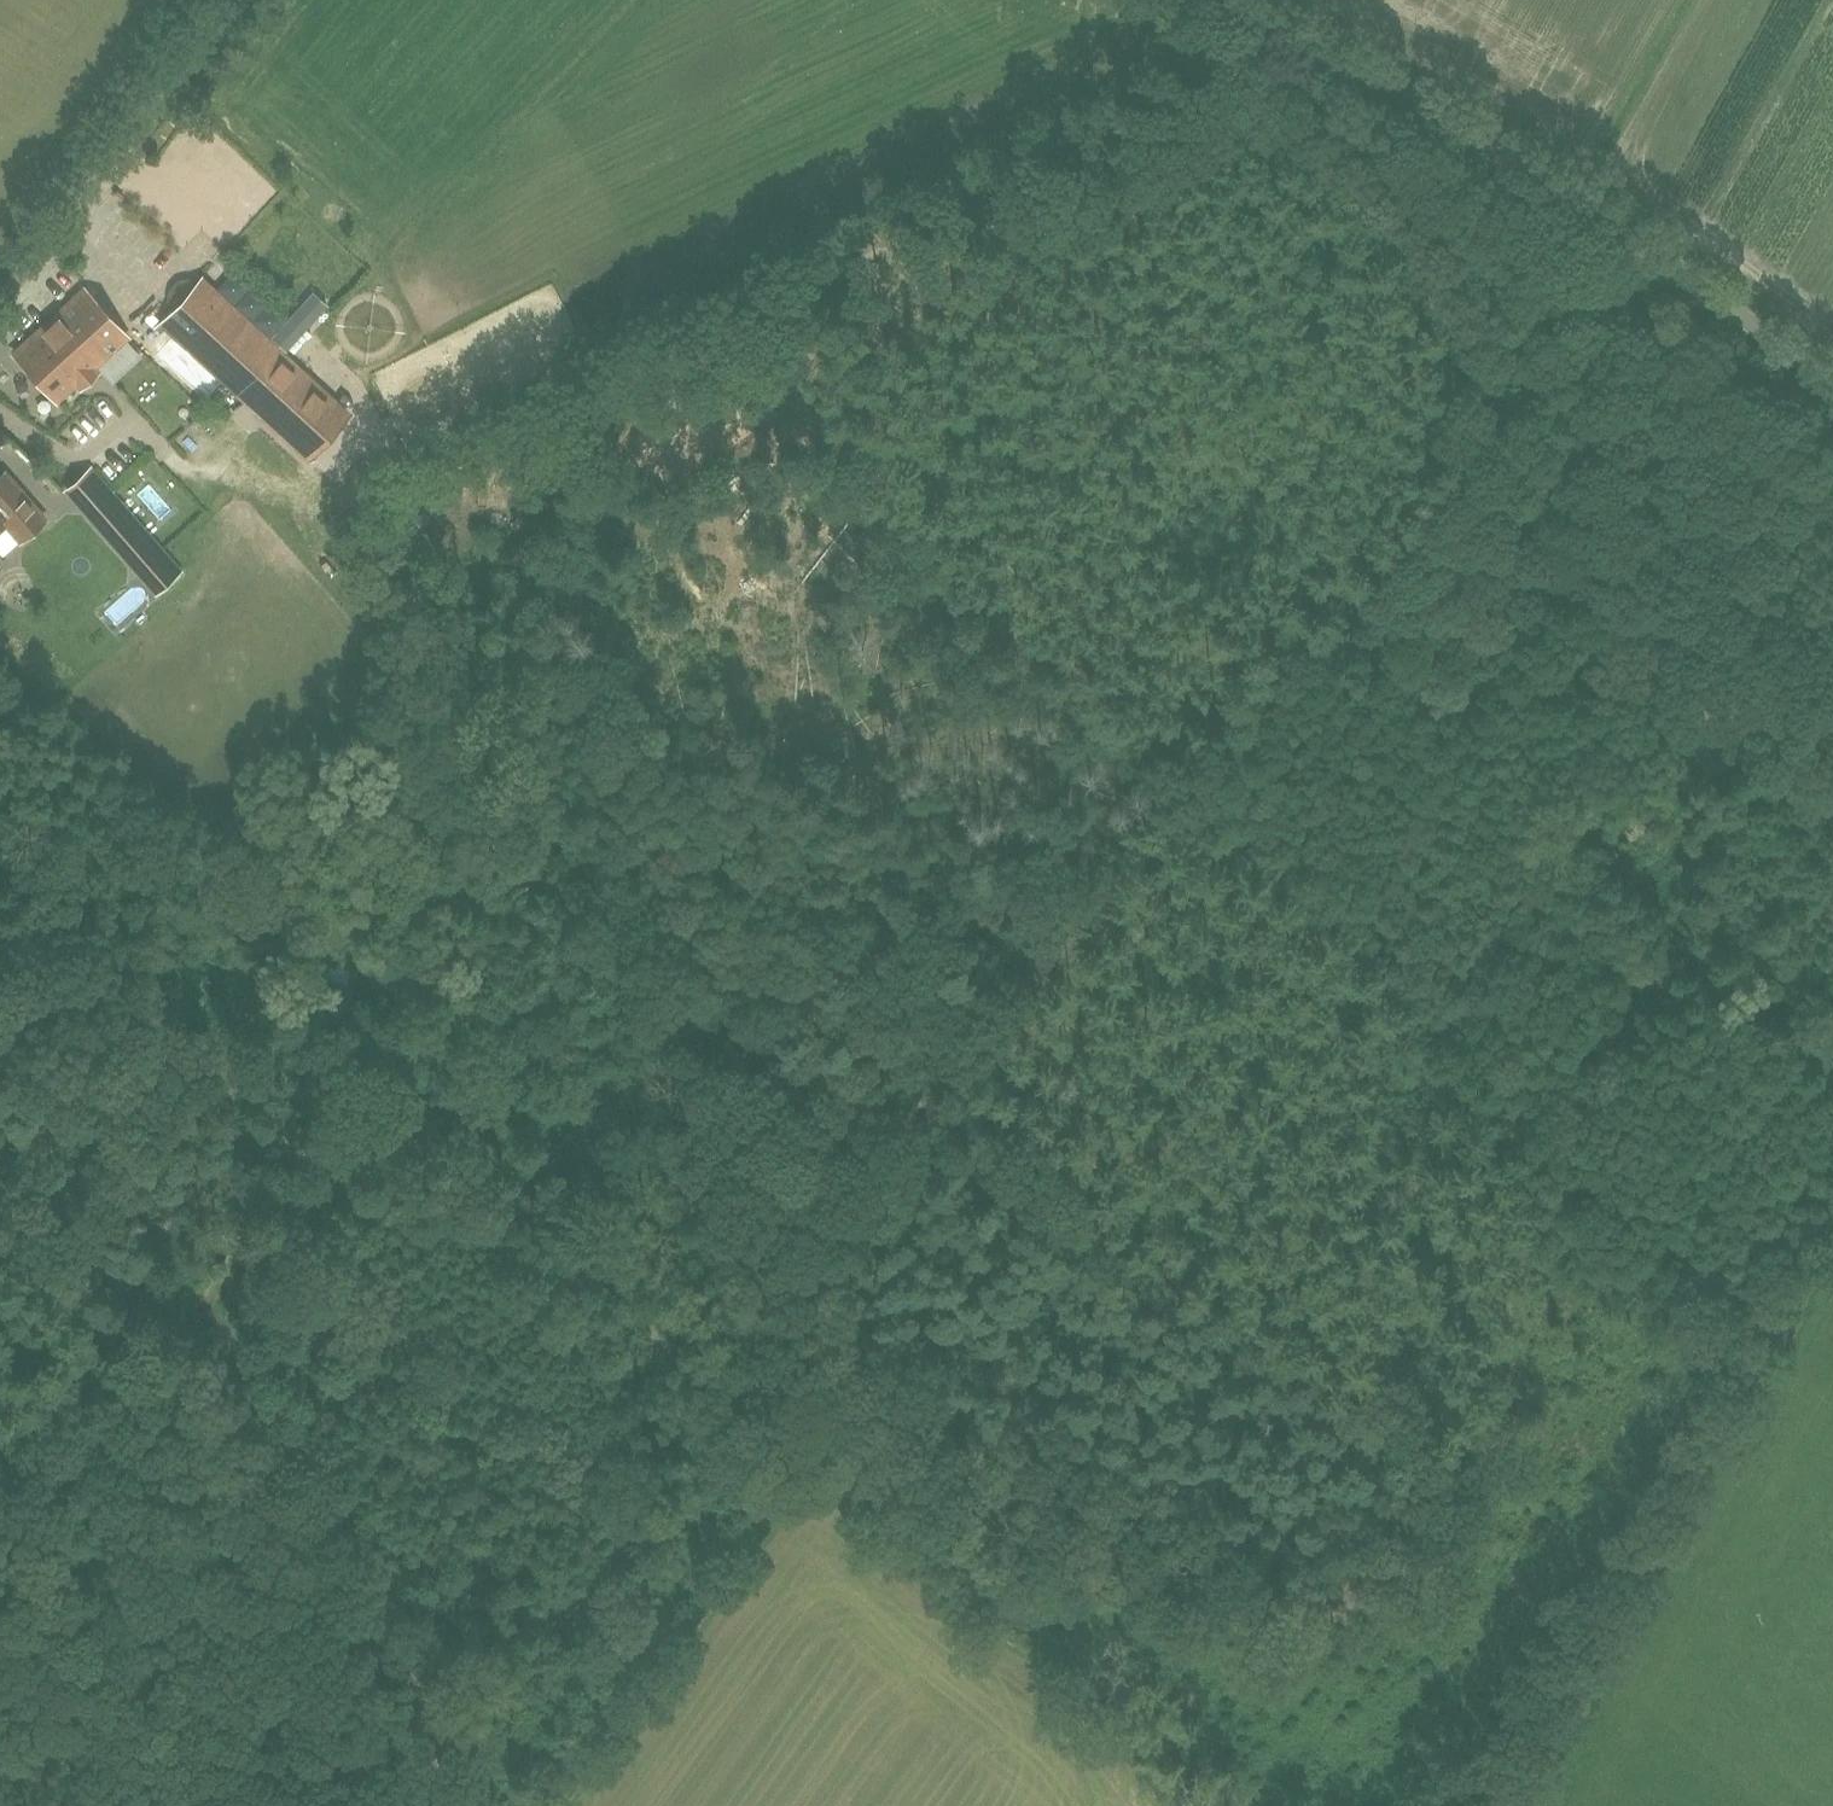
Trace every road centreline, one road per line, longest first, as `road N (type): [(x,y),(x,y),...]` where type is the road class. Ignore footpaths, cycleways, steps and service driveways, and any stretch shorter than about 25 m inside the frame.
road 1 (residential): [(1832,390),(1581,203),(1234,0)]
road 2 (residential): [(222,0),(0,297)]

